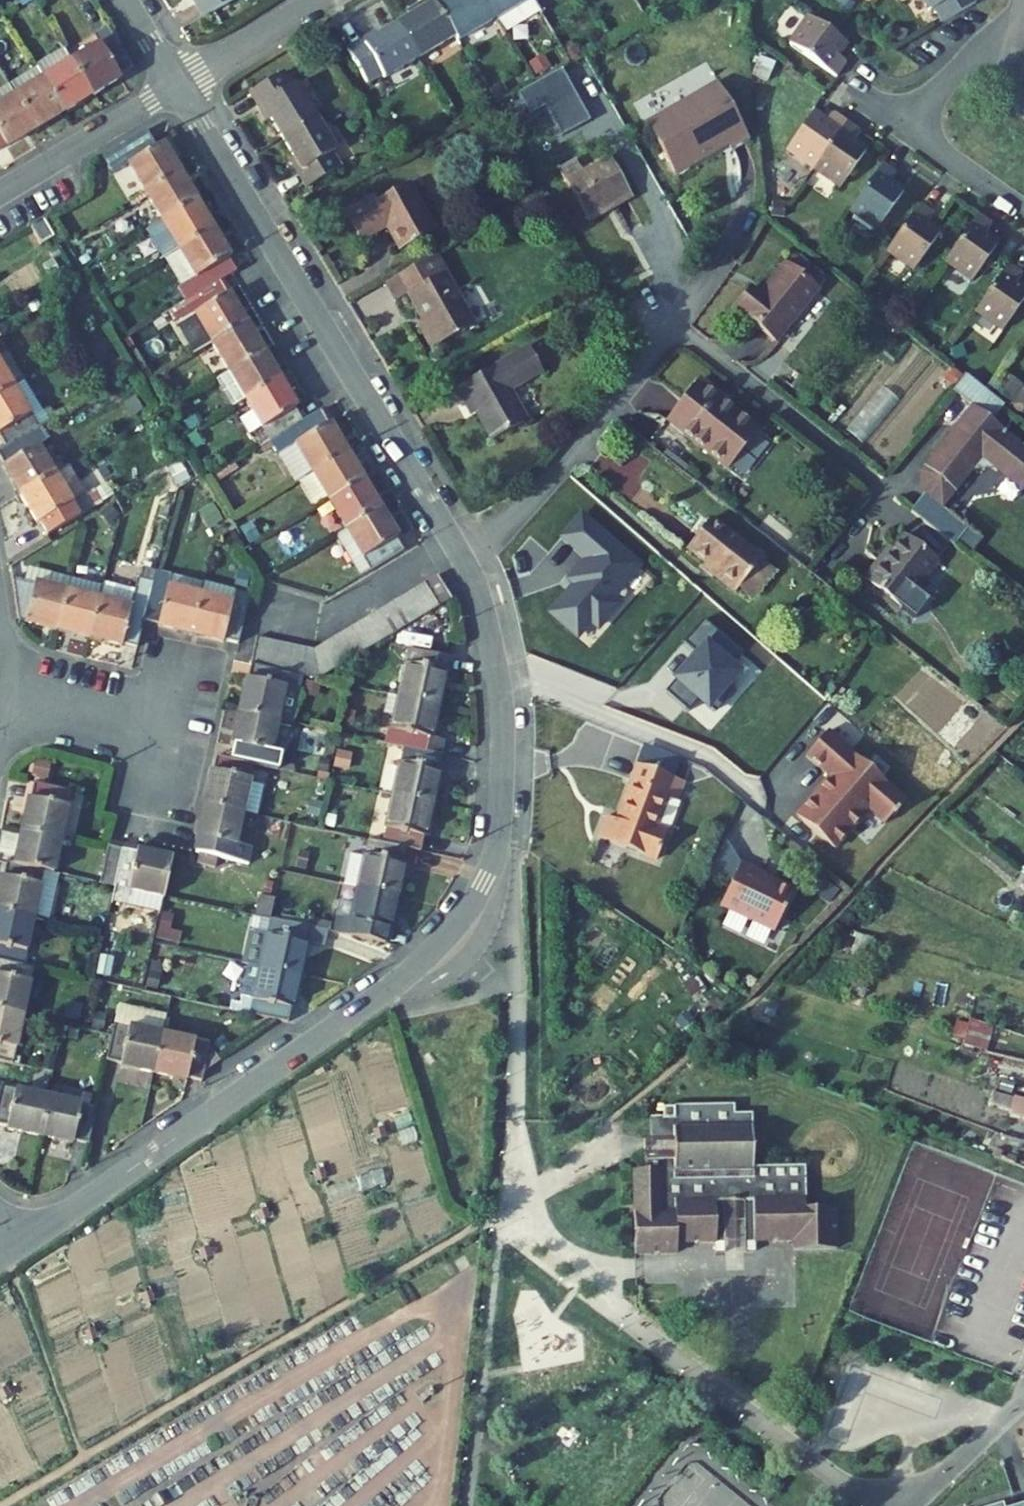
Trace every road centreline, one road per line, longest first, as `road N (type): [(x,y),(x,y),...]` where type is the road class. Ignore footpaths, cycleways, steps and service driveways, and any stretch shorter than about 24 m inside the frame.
road 1 (residential): [(15,1249),(395,984),(476,898),(497,848),(504,743),(486,616),(464,560)]
road 2 (residential): [(464,560),(180,87)]
road 3 (residential): [(464,560),(543,486),(670,324)]
road 4 (residential): [(670,324),(864,475)]
road 5 (residential): [(0,193),(180,87)]
road 6 (residential): [(1,694),(167,731)]
road 7 (residential): [(180,87),(322,0)]
road 8 (residential): [(1016,28),(986,46),(906,127)]
road 9 (residential): [(906,127),(1023,211)]

